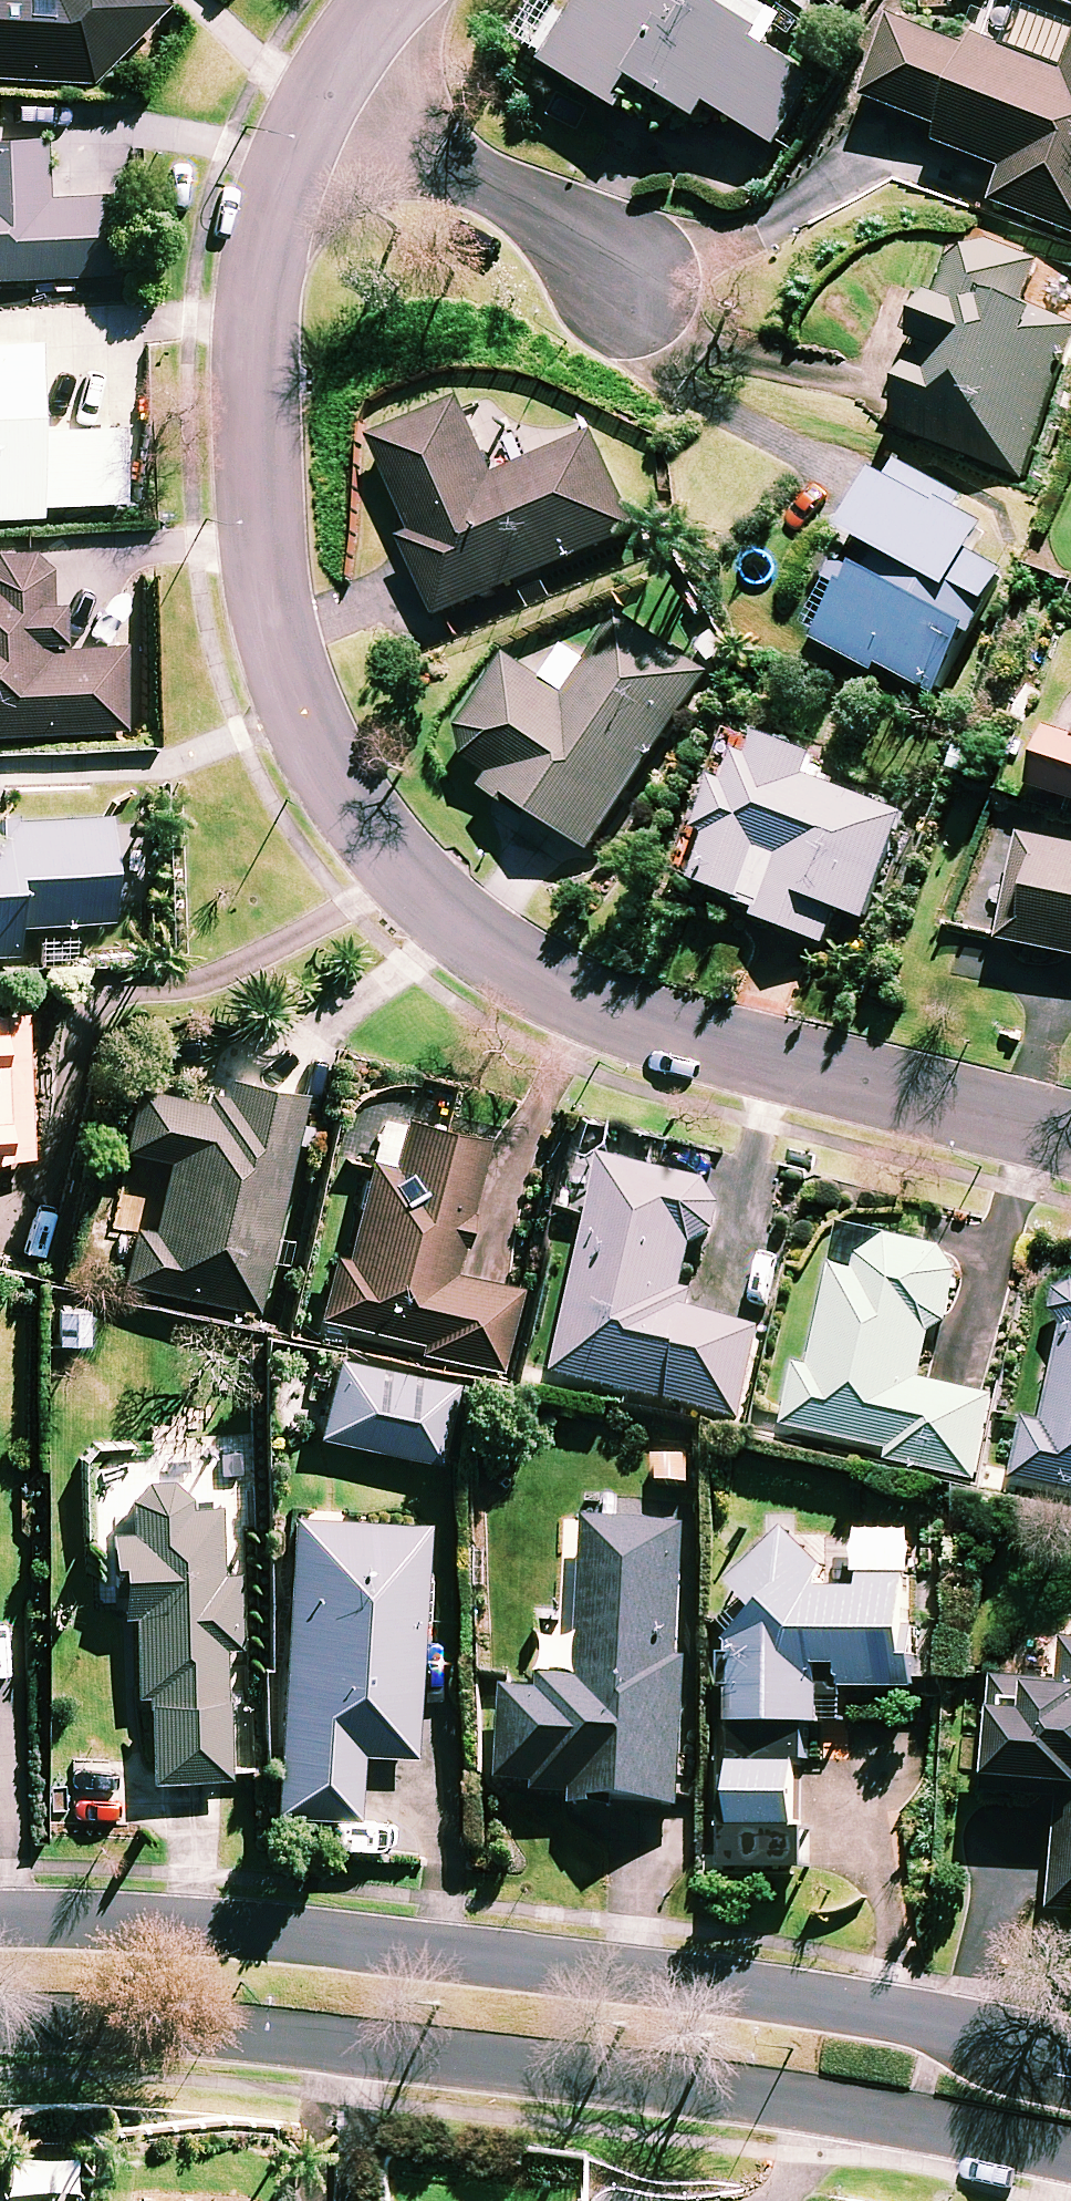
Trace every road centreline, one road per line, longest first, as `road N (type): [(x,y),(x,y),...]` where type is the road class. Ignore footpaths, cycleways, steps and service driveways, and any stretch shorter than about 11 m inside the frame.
road 1 (residential): [(319,94),(277,192),(260,270),(253,451),(270,599),(298,704),(356,815),(442,909),(503,959),(572,994),(1070,1130)]
road 2 (tertiary): [(1070,2154),(741,2093),(487,2060),(214,2030),(0,2021)]
road 3 (tertiary): [(0,1916),(83,1916),(707,1984),(1070,2048)]
road 4 (residential): [(634,268),(319,94)]

